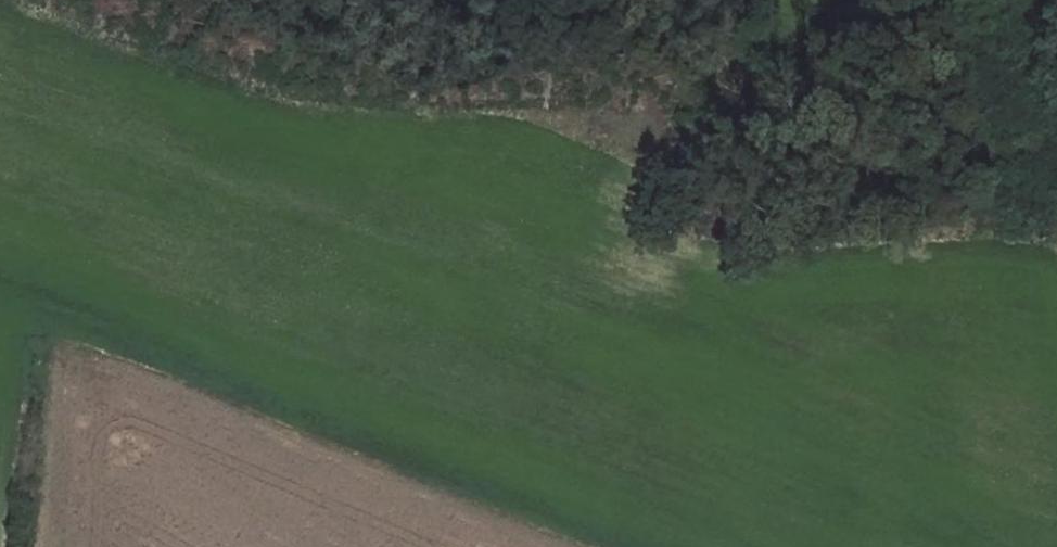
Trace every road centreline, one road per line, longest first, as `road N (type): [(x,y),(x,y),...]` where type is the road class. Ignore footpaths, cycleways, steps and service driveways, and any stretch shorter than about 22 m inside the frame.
road 1 (track): [(636,546),(45,314),(0,306)]

